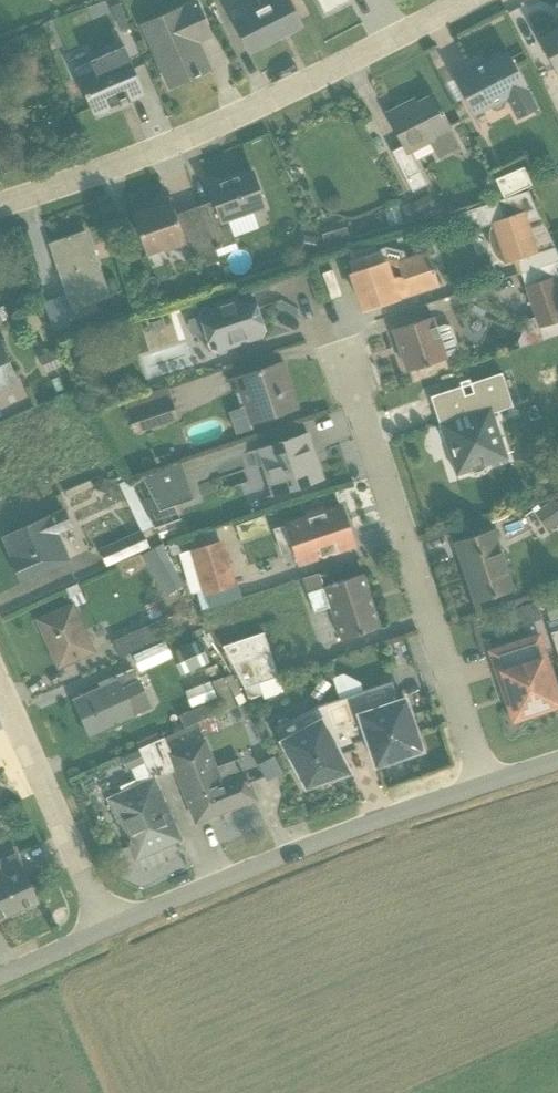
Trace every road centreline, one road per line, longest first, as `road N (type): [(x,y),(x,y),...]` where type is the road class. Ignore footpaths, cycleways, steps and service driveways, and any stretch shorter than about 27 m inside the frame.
road 1 (residential): [(0,205),(185,137),(476,0)]
road 2 (residential): [(485,784),(342,351)]
road 3 (unclassified): [(485,784),(107,926)]
road 4 (residential): [(107,926),(0,687)]

